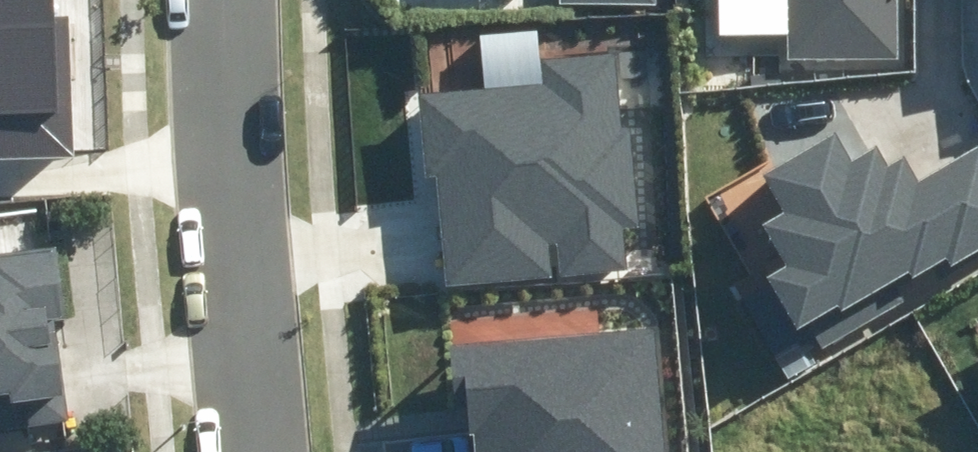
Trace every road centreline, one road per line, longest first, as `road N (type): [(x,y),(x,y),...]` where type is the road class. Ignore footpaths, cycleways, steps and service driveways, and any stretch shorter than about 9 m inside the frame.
road 1 (residential): [(214,0),(249,451)]

